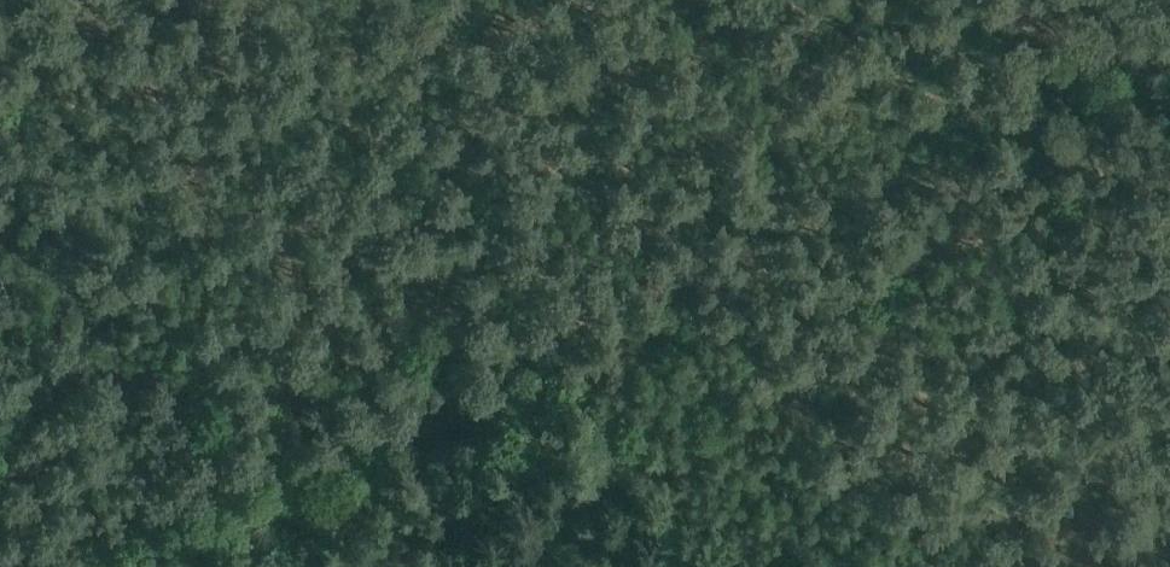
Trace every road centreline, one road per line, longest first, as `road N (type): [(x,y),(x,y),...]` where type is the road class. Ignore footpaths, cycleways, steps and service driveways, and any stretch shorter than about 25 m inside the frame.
road 1 (track): [(973,0),(1023,156),(1016,206)]

